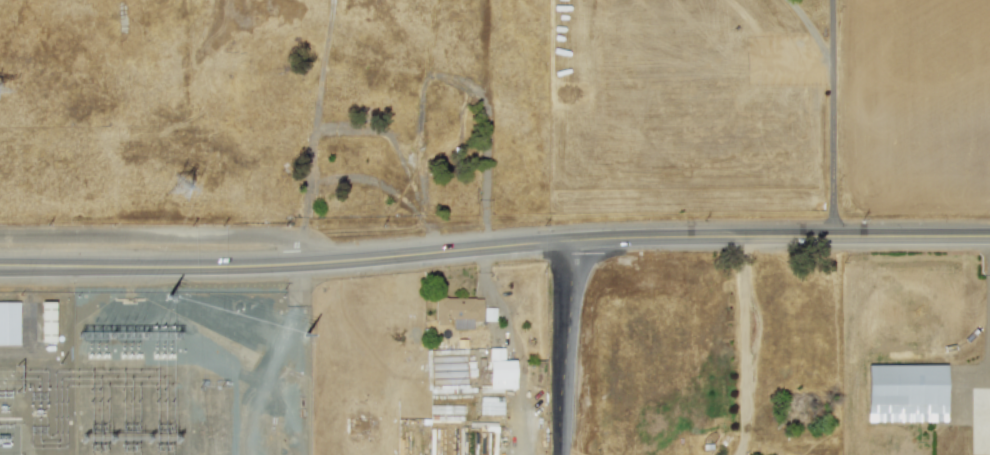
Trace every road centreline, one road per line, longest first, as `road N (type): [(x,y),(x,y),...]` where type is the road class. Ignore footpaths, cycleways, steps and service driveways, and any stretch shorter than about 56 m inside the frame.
road 1 (secondary): [(989,237),(562,242),(299,266),(0,268)]
road 2 (residential): [(562,242),(562,454)]

